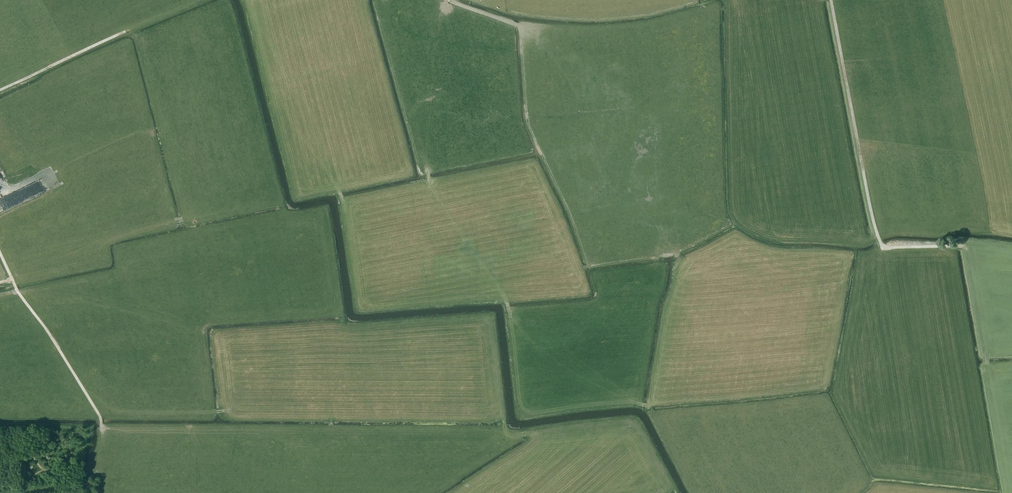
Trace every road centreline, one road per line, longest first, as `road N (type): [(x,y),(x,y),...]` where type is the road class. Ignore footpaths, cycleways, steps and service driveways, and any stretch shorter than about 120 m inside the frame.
road 1 (track): [(831,0),(882,248),(966,246)]
road 2 (track): [(101,421),(0,253)]
road 3 (track): [(0,90),(126,32),(138,37)]

